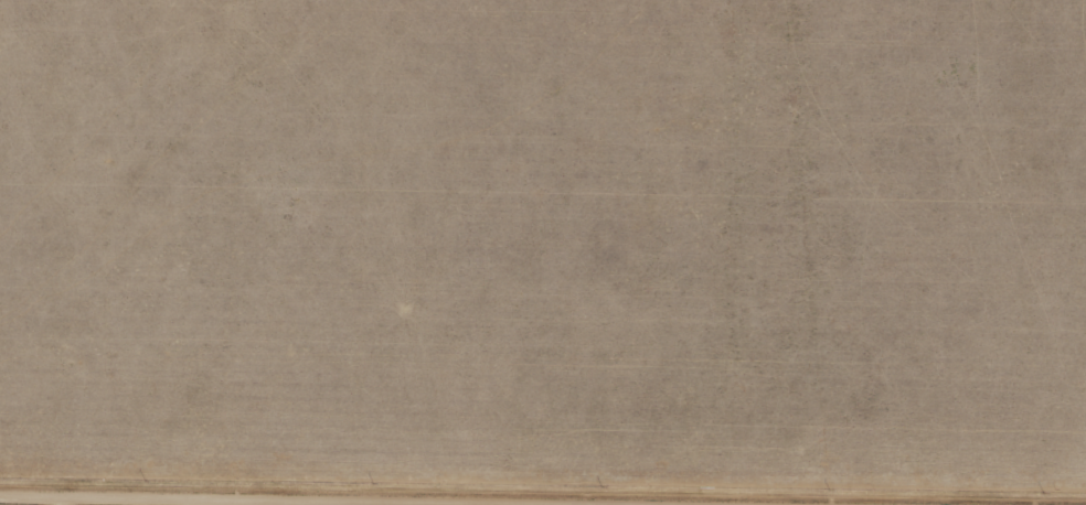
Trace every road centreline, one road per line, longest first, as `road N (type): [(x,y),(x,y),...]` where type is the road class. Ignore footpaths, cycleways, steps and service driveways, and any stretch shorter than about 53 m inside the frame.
road 1 (residential): [(418,504),(0,499)]

